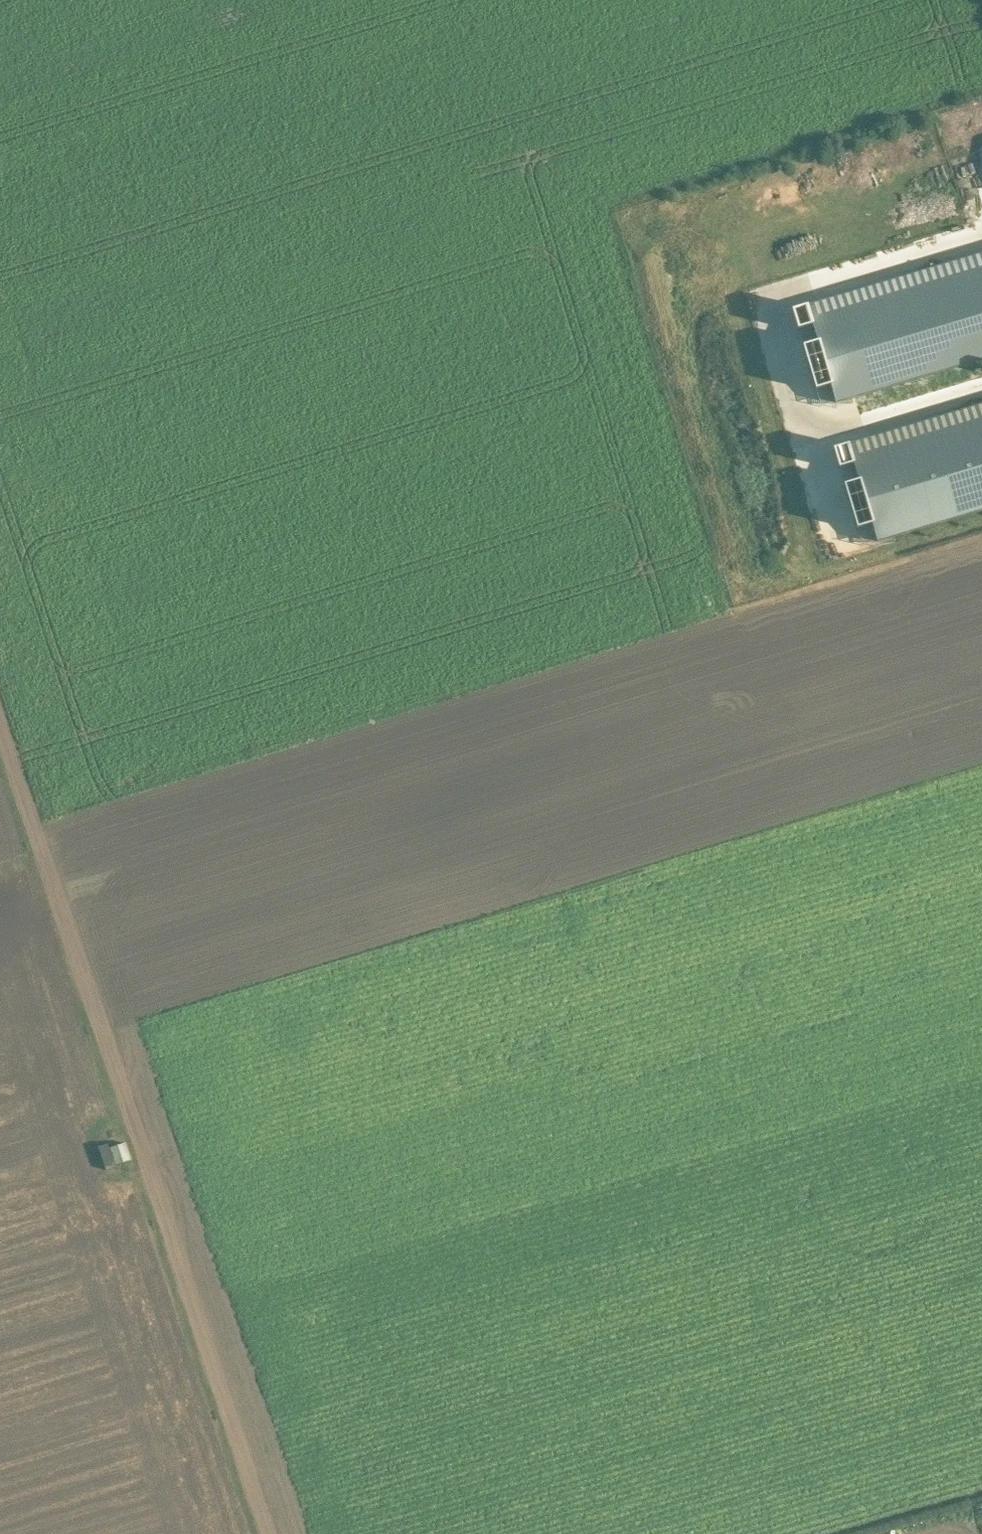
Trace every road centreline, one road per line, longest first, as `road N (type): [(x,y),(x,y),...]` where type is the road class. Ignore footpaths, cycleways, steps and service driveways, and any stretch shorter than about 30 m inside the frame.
road 1 (track): [(267,1533),(0,733)]

